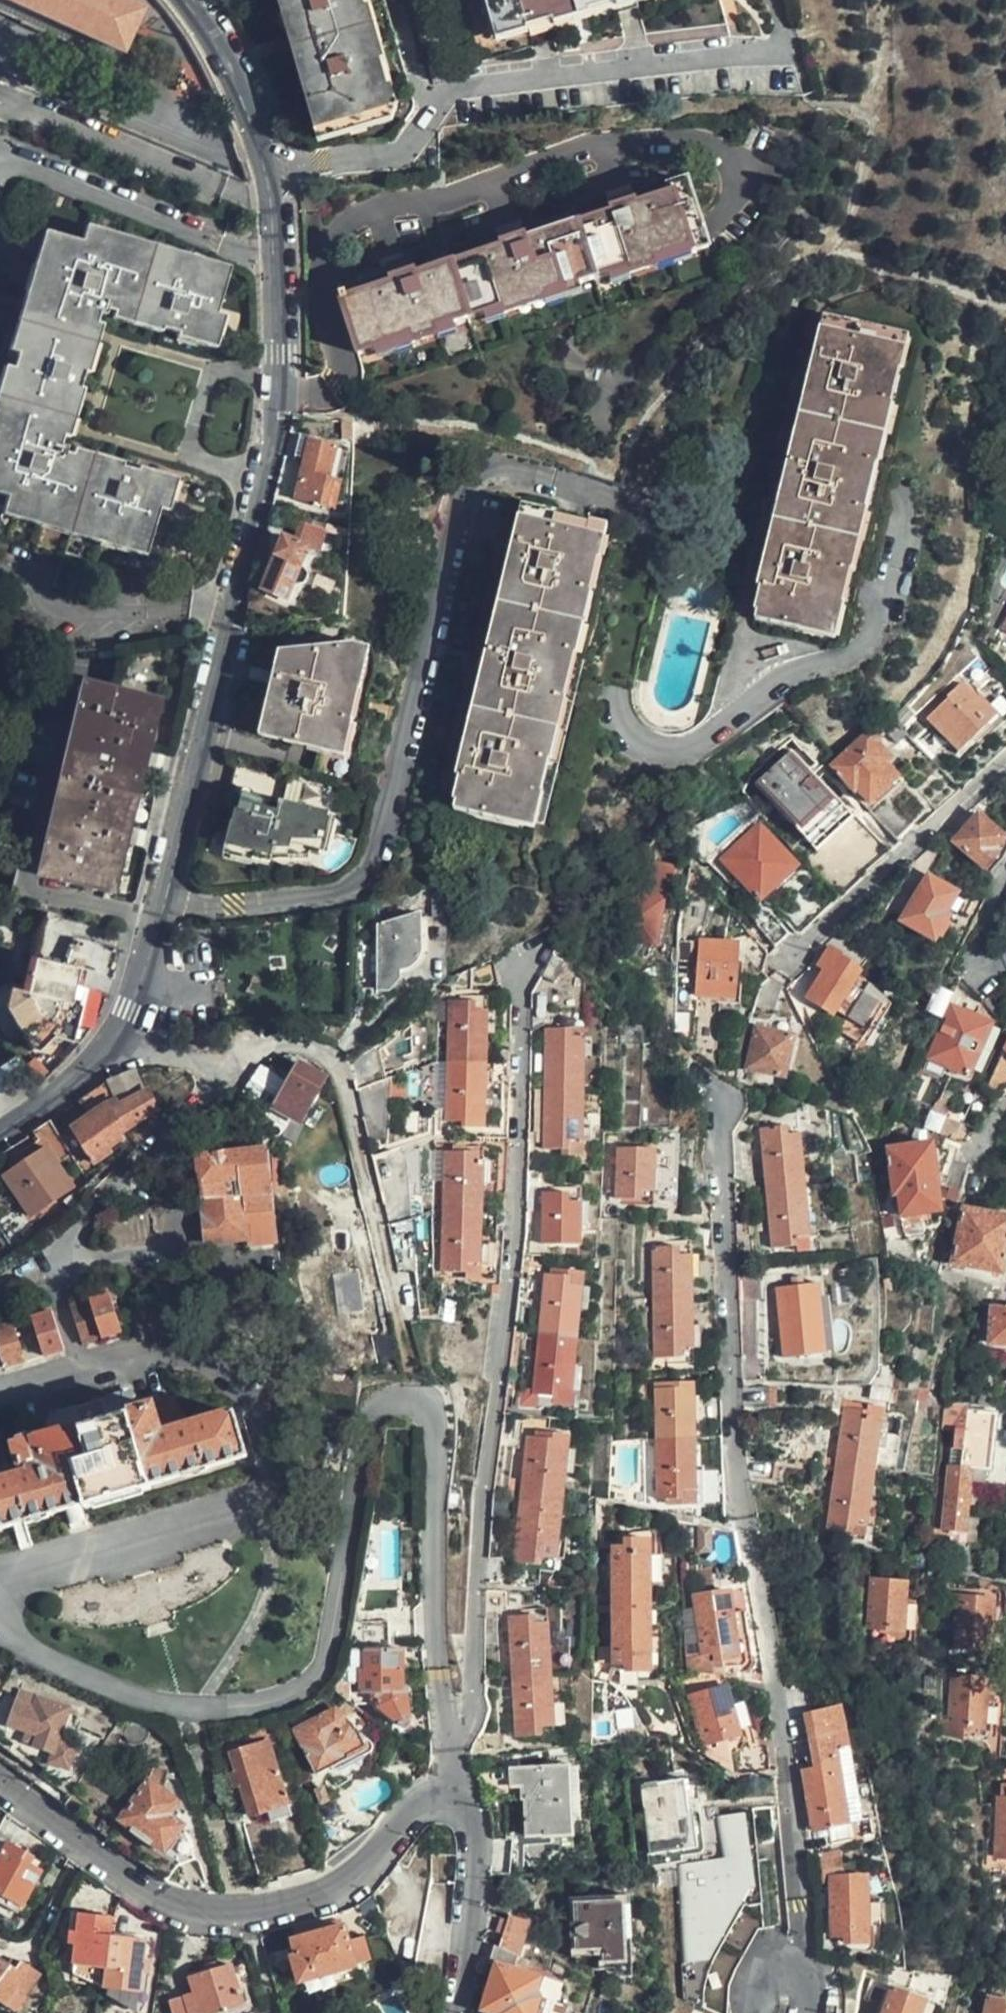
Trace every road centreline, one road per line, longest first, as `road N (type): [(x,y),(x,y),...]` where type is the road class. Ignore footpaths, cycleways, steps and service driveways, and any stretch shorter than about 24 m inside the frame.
road 1 (tertiary): [(184,0),(231,76),(264,171),(277,414),(270,483),(165,902),(138,988),(110,1042)]
road 2 (residential): [(800,1977),(786,1764),(738,1481),(724,1327),(719,1099)]
road 3 (residential): [(0,1779),(139,1888),(181,1906),(226,1911),(331,1890),(366,1866),(425,1799),(452,1797),(467,1809),(476,1847),(455,2012)]
road 4 (residential): [(1005,757),(782,966)]
road 5 (residential): [(105,1195),(213,1086),(206,1061),(110,1042)]
road 6 (residential): [(1005,956),(972,975),(963,955),(1005,866)]
road 7 (tertiary): [(110,1042),(59,1094),(0,1133)]

